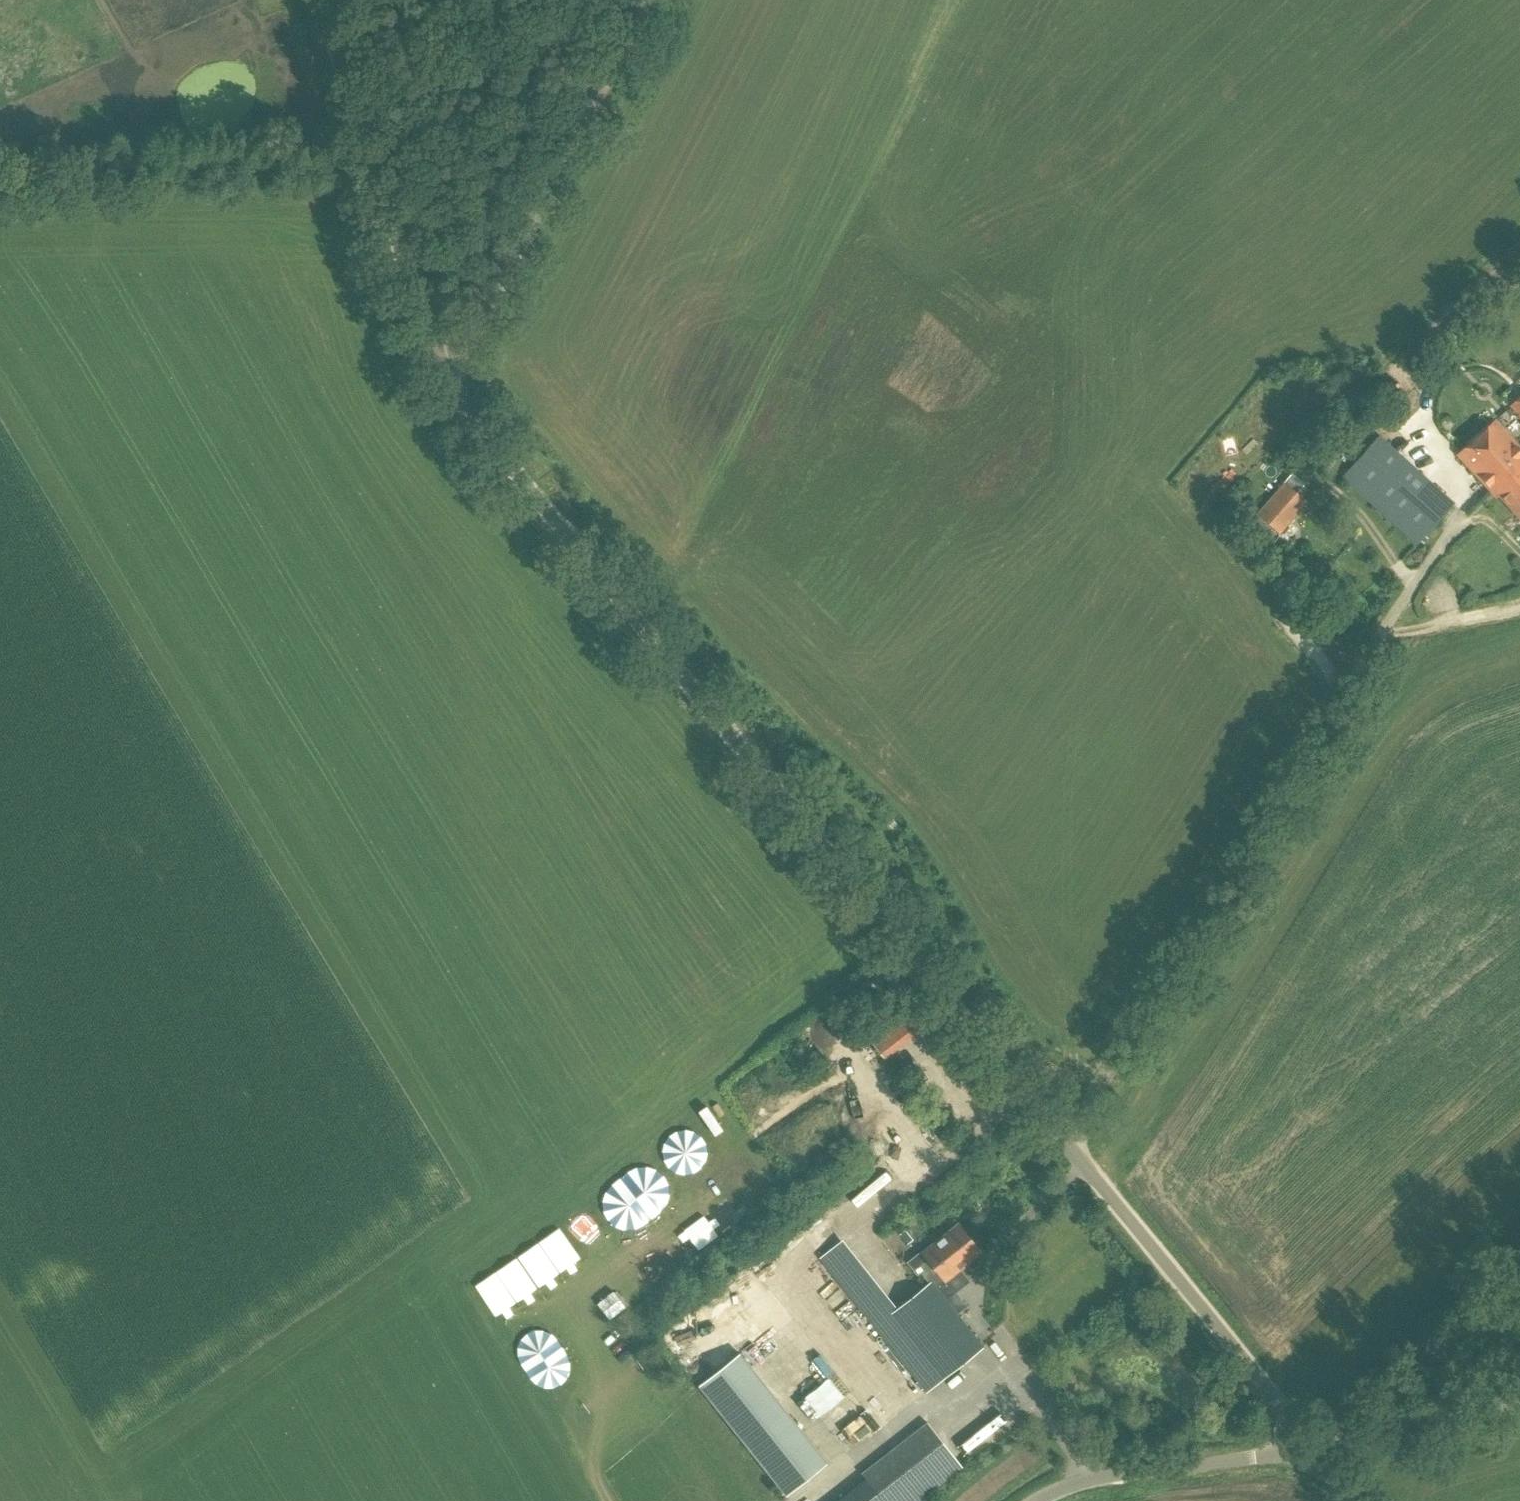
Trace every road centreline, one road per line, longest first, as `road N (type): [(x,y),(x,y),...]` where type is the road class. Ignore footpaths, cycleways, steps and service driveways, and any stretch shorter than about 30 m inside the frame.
road 1 (unclassified): [(1315,1449),(451,385),(322,0)]
road 2 (track): [(1068,1139),(1387,635)]
road 3 (unclassified): [(1038,1500),(1105,1476),(1315,1449)]
road 4 (unclassified): [(1315,1449),(1519,1401)]

